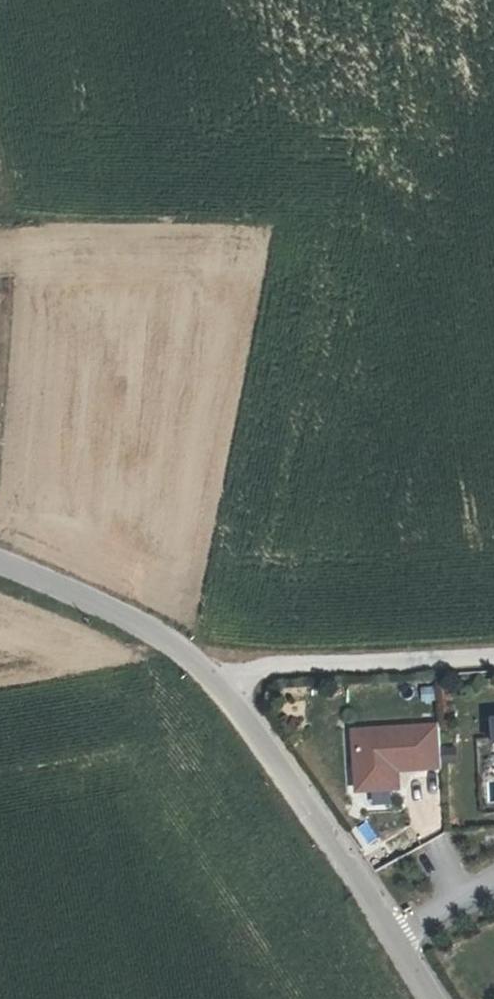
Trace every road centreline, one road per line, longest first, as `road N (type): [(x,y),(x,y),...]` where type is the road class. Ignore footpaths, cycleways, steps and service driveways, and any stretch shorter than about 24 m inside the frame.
road 1 (residential): [(221,680),(396,926),(439,998)]
road 2 (unclassified): [(221,680),(270,670),(493,656)]
road 3 (unclassified): [(0,563),(128,617),(221,680)]

